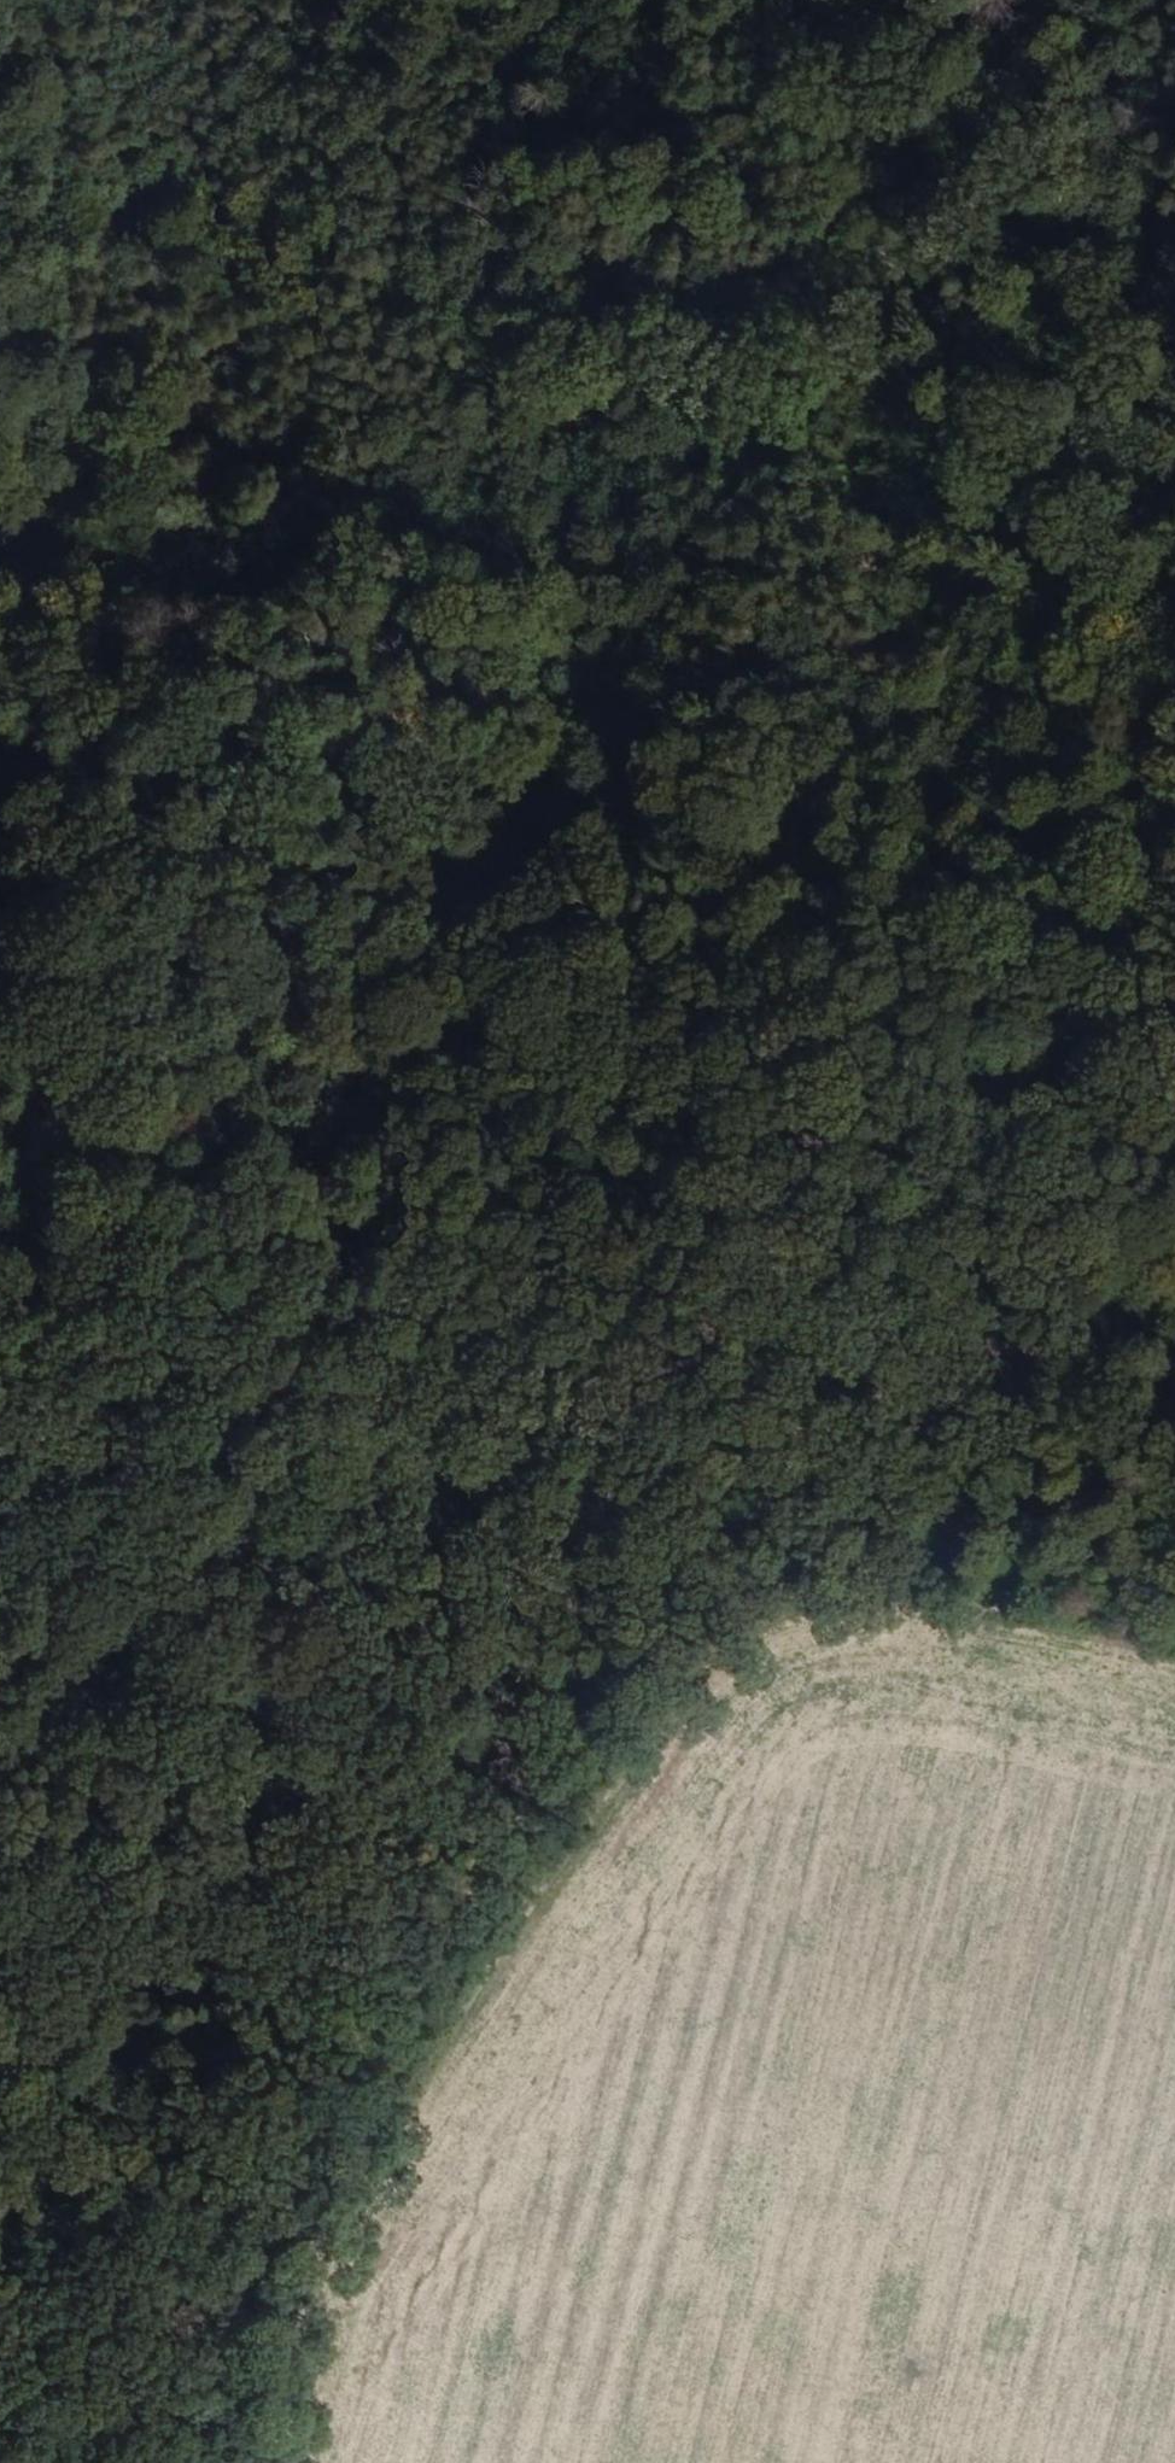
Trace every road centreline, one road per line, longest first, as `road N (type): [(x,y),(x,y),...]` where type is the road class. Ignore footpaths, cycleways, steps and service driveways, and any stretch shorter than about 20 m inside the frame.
road 1 (track): [(1174,940),(935,938),(755,882),(505,782),(414,776),(372,784),(222,861),(137,932),(78,999),(0,1150)]
road 2 (track): [(0,1411),(148,1425),(514,1485),(639,1491)]
road 3 (track): [(639,1491),(734,1466),(972,1360),(1174,1346)]

